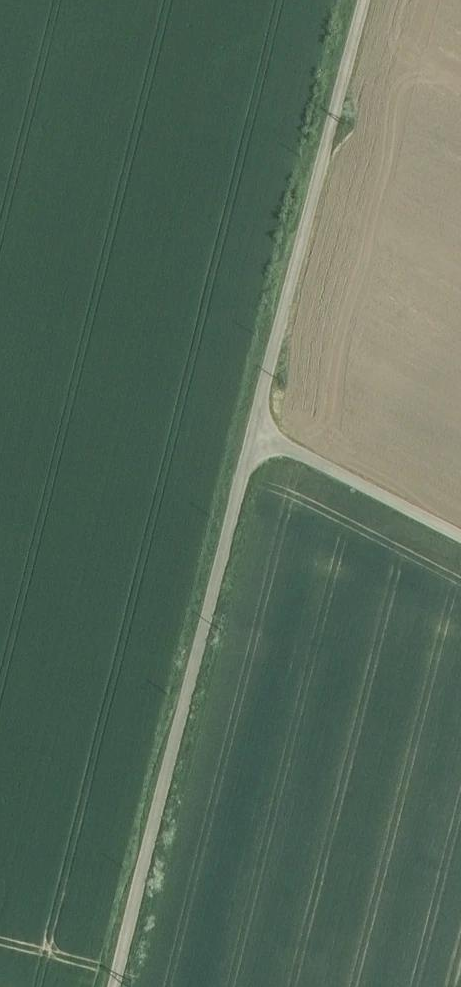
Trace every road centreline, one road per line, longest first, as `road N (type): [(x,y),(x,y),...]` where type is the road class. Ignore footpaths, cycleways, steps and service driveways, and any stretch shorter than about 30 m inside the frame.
road 1 (unclassified): [(259,437),(117,986)]
road 2 (unclassified): [(369,0),(259,437)]
road 3 (unclassified): [(259,437),(460,539)]

